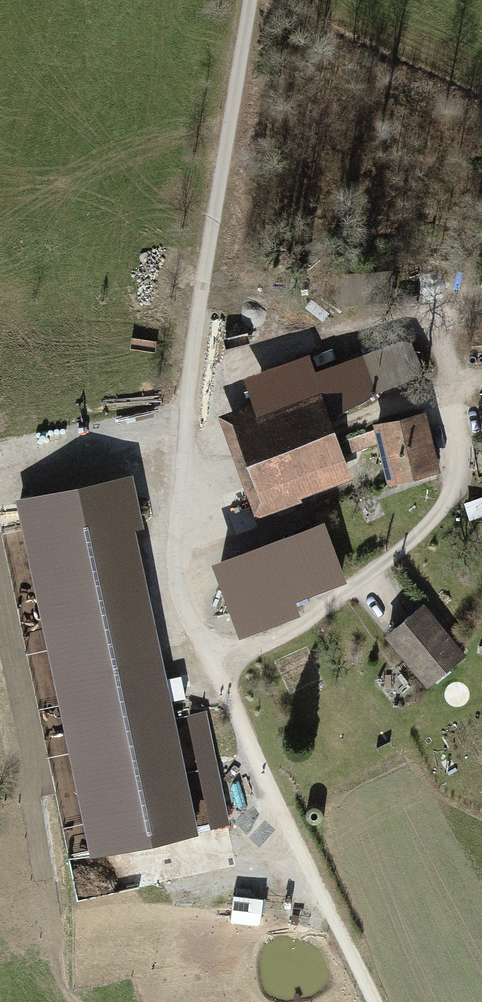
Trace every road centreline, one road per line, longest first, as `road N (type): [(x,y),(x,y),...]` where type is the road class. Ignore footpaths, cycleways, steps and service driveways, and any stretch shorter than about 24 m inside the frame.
road 1 (unclassified): [(250,0),(194,349),(174,565),(185,614),(276,801)]
road 2 (track): [(276,801),(373,1001)]

